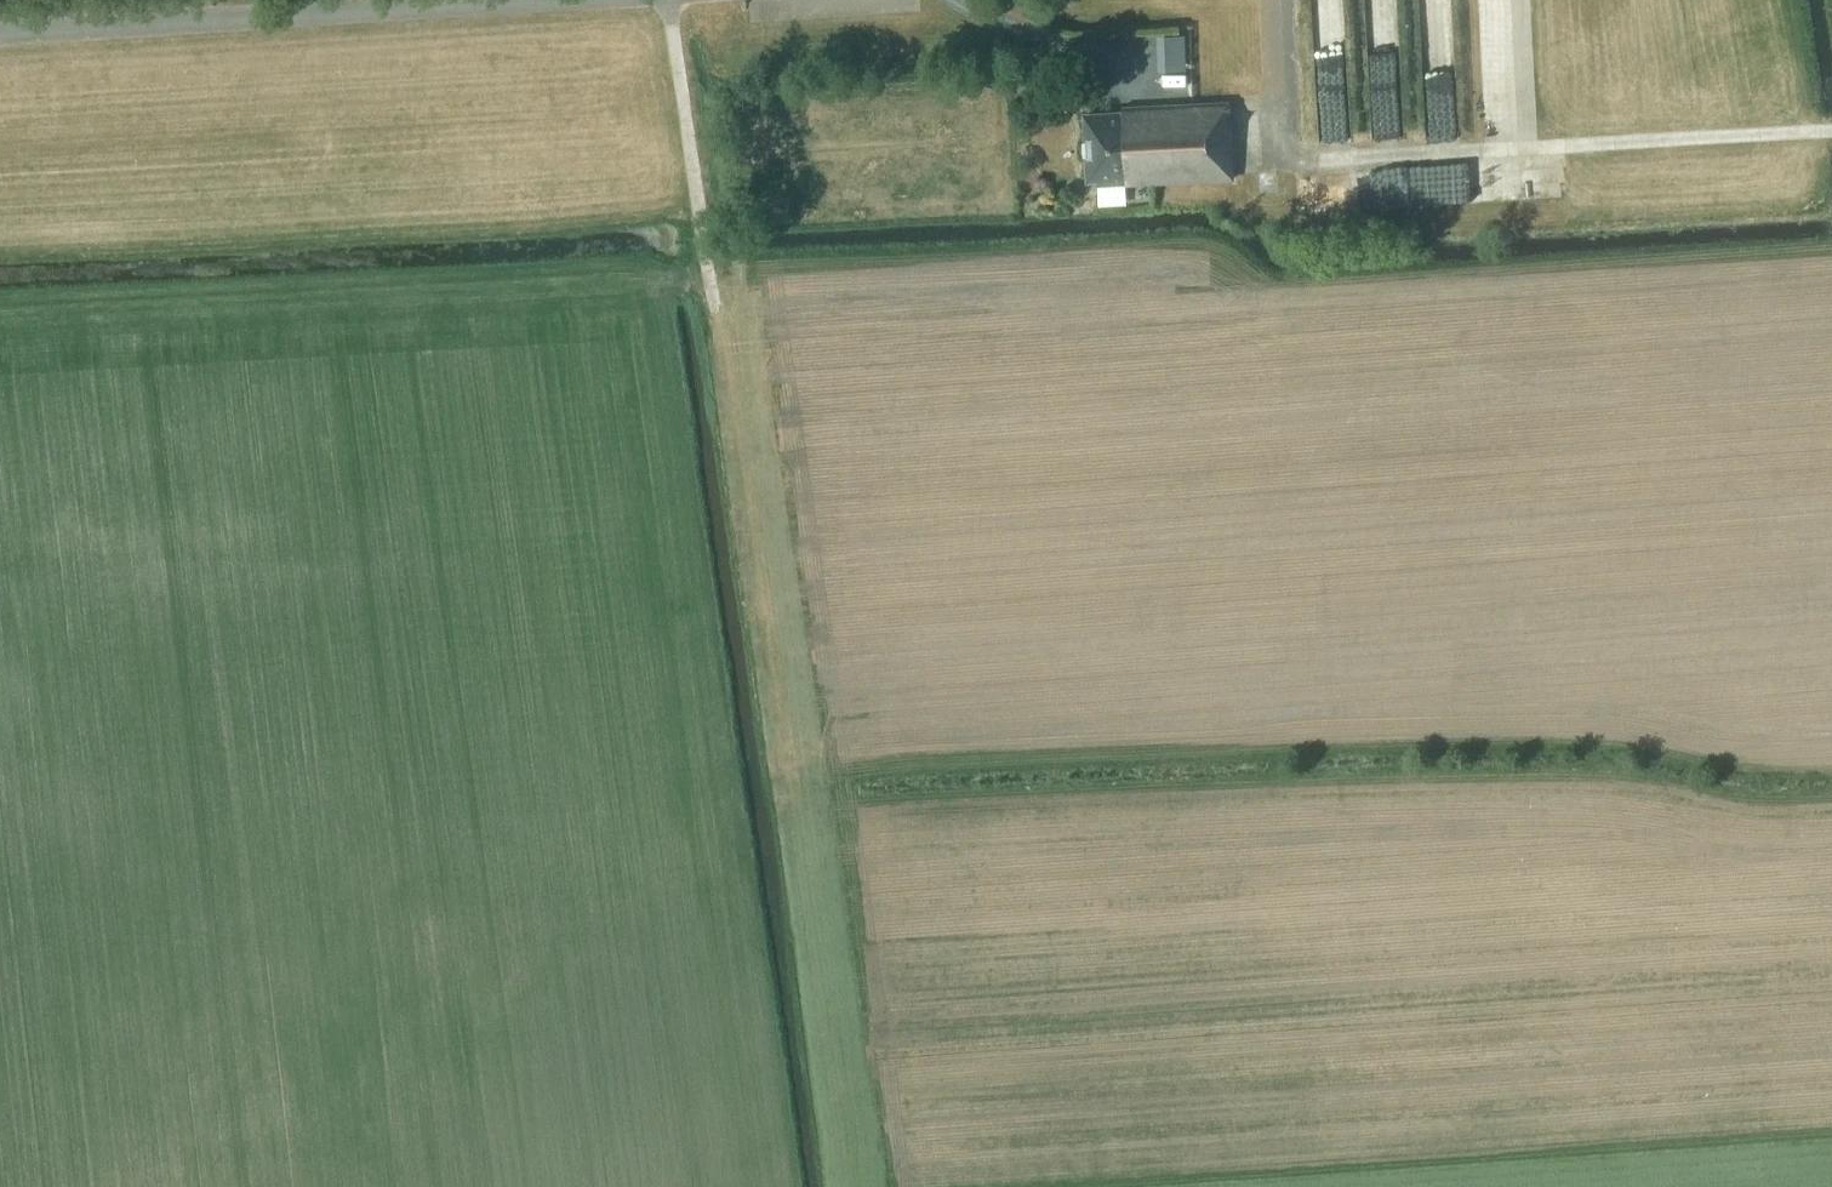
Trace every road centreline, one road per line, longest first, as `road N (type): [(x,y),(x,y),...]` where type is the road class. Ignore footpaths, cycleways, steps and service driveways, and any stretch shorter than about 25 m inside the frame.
road 1 (track): [(1831,126),(1295,156),(1277,0)]
road 2 (unclassified): [(487,4),(0,35)]
road 3 (track): [(719,317),(669,0)]

